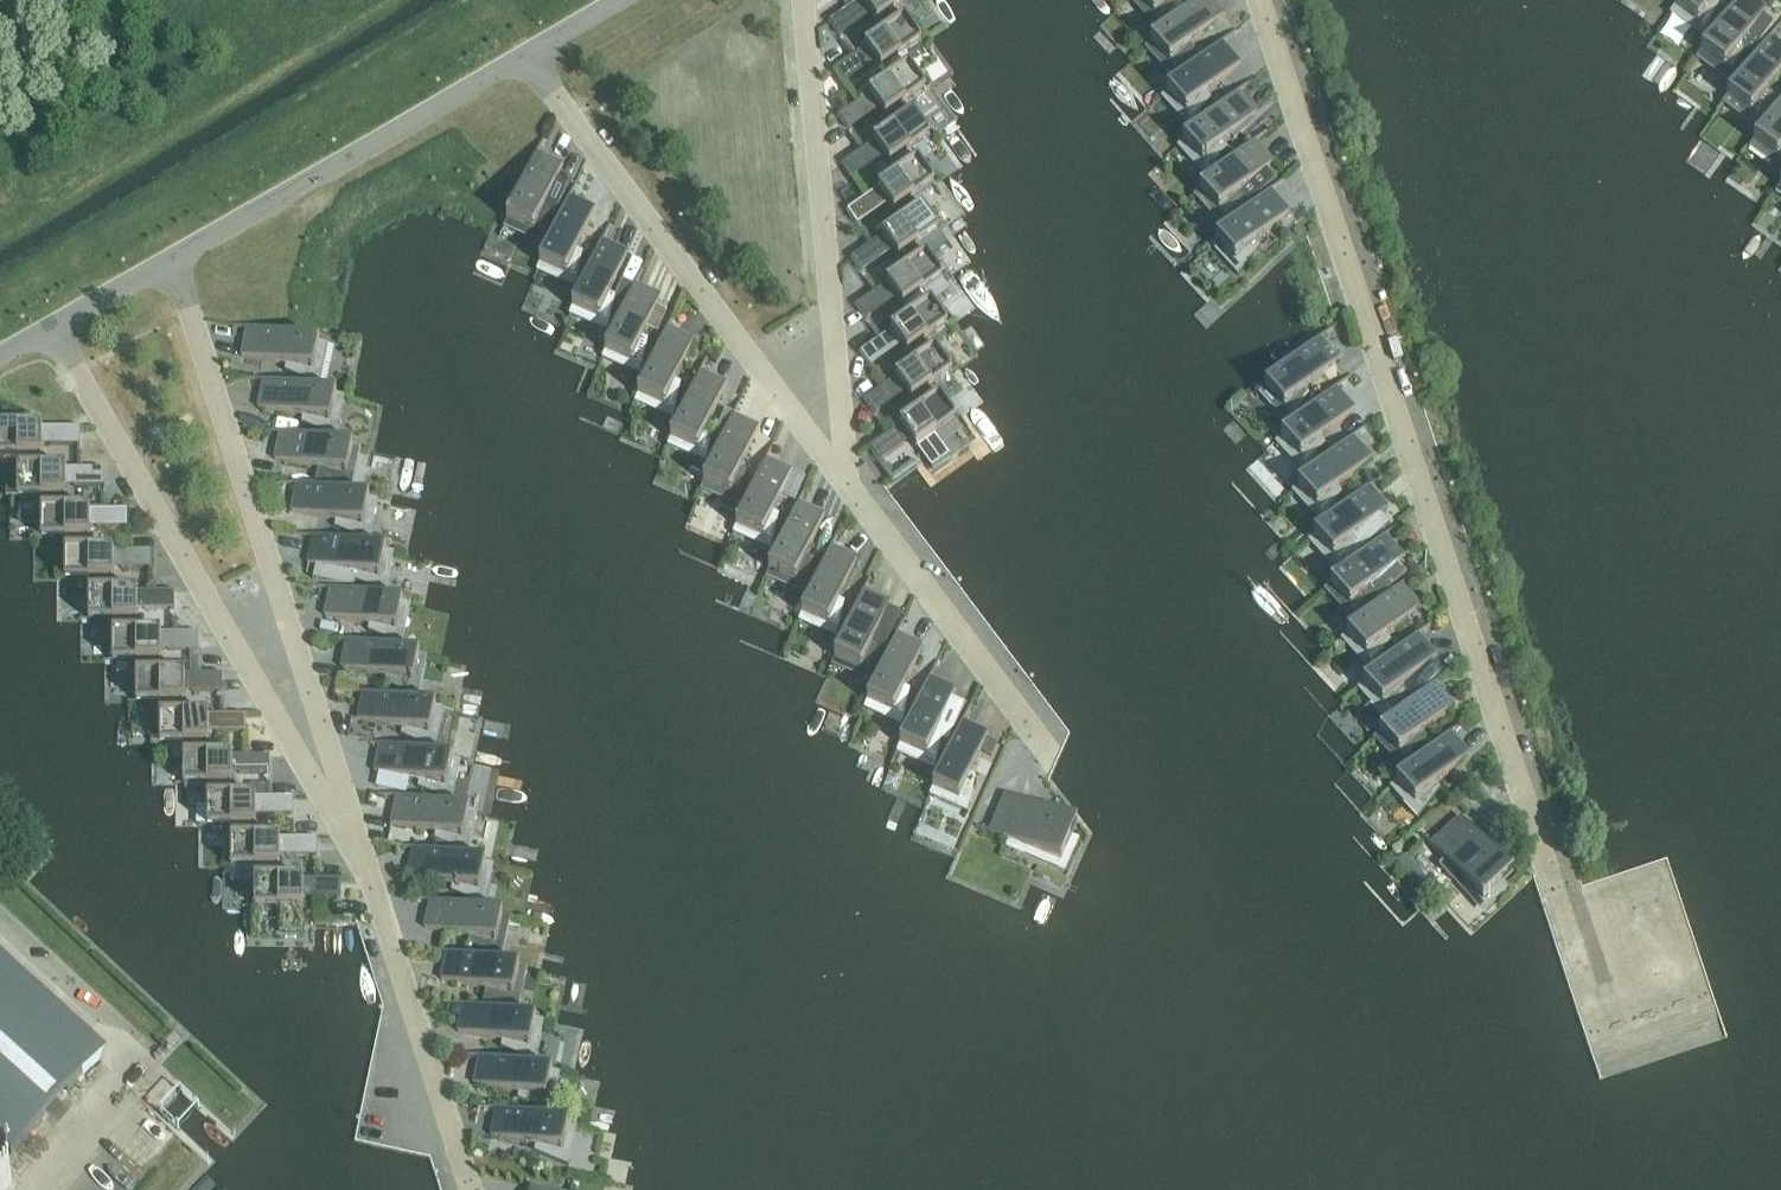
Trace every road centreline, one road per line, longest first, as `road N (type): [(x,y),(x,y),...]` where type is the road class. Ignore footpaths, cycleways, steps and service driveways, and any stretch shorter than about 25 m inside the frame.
road 1 (residential): [(1550,882),(1258,0)]
road 2 (residential): [(172,257),(374,888)]
road 3 (residential): [(50,325),(374,888)]
road 4 (residential): [(848,486),(524,54)]
road 5 (residential): [(848,486),(803,0)]
road 6 (unclassified): [(172,257),(524,54)]
road 7 (residential): [(1046,750),(848,486)]
road 8 (residential): [(374,888),(471,1189)]
road 9 (unclassified): [(50,325),(172,257)]

